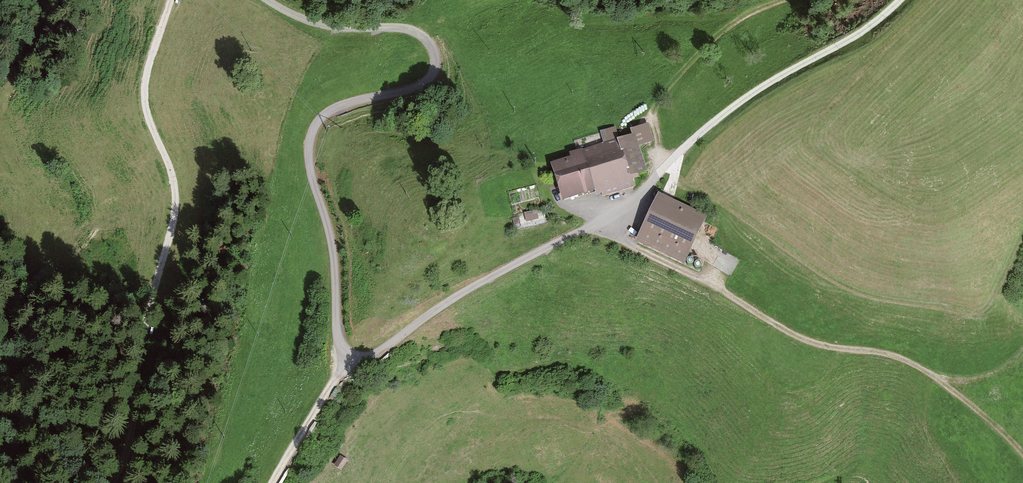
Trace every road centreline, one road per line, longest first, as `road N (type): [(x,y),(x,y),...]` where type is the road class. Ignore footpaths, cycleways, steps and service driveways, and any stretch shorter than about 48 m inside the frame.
road 1 (track): [(898,0),(867,28),(743,99),(587,226),(462,293),(379,350),(348,356)]
road 2 (track): [(268,0),(319,24),(410,30),(435,56),(420,85),(331,109),(311,135),(309,161),(332,247),(338,330),(348,356)]
road 3 (track): [(1022,458),(938,380),(905,362),(808,343),(587,226)]
road 4 (track): [(114,482),(129,456),(137,376),(176,204),(145,95),(170,0)]
road 5 (track): [(5,149),(4,104),(39,56),(30,0)]
road 6 (track): [(348,356),(272,482)]

